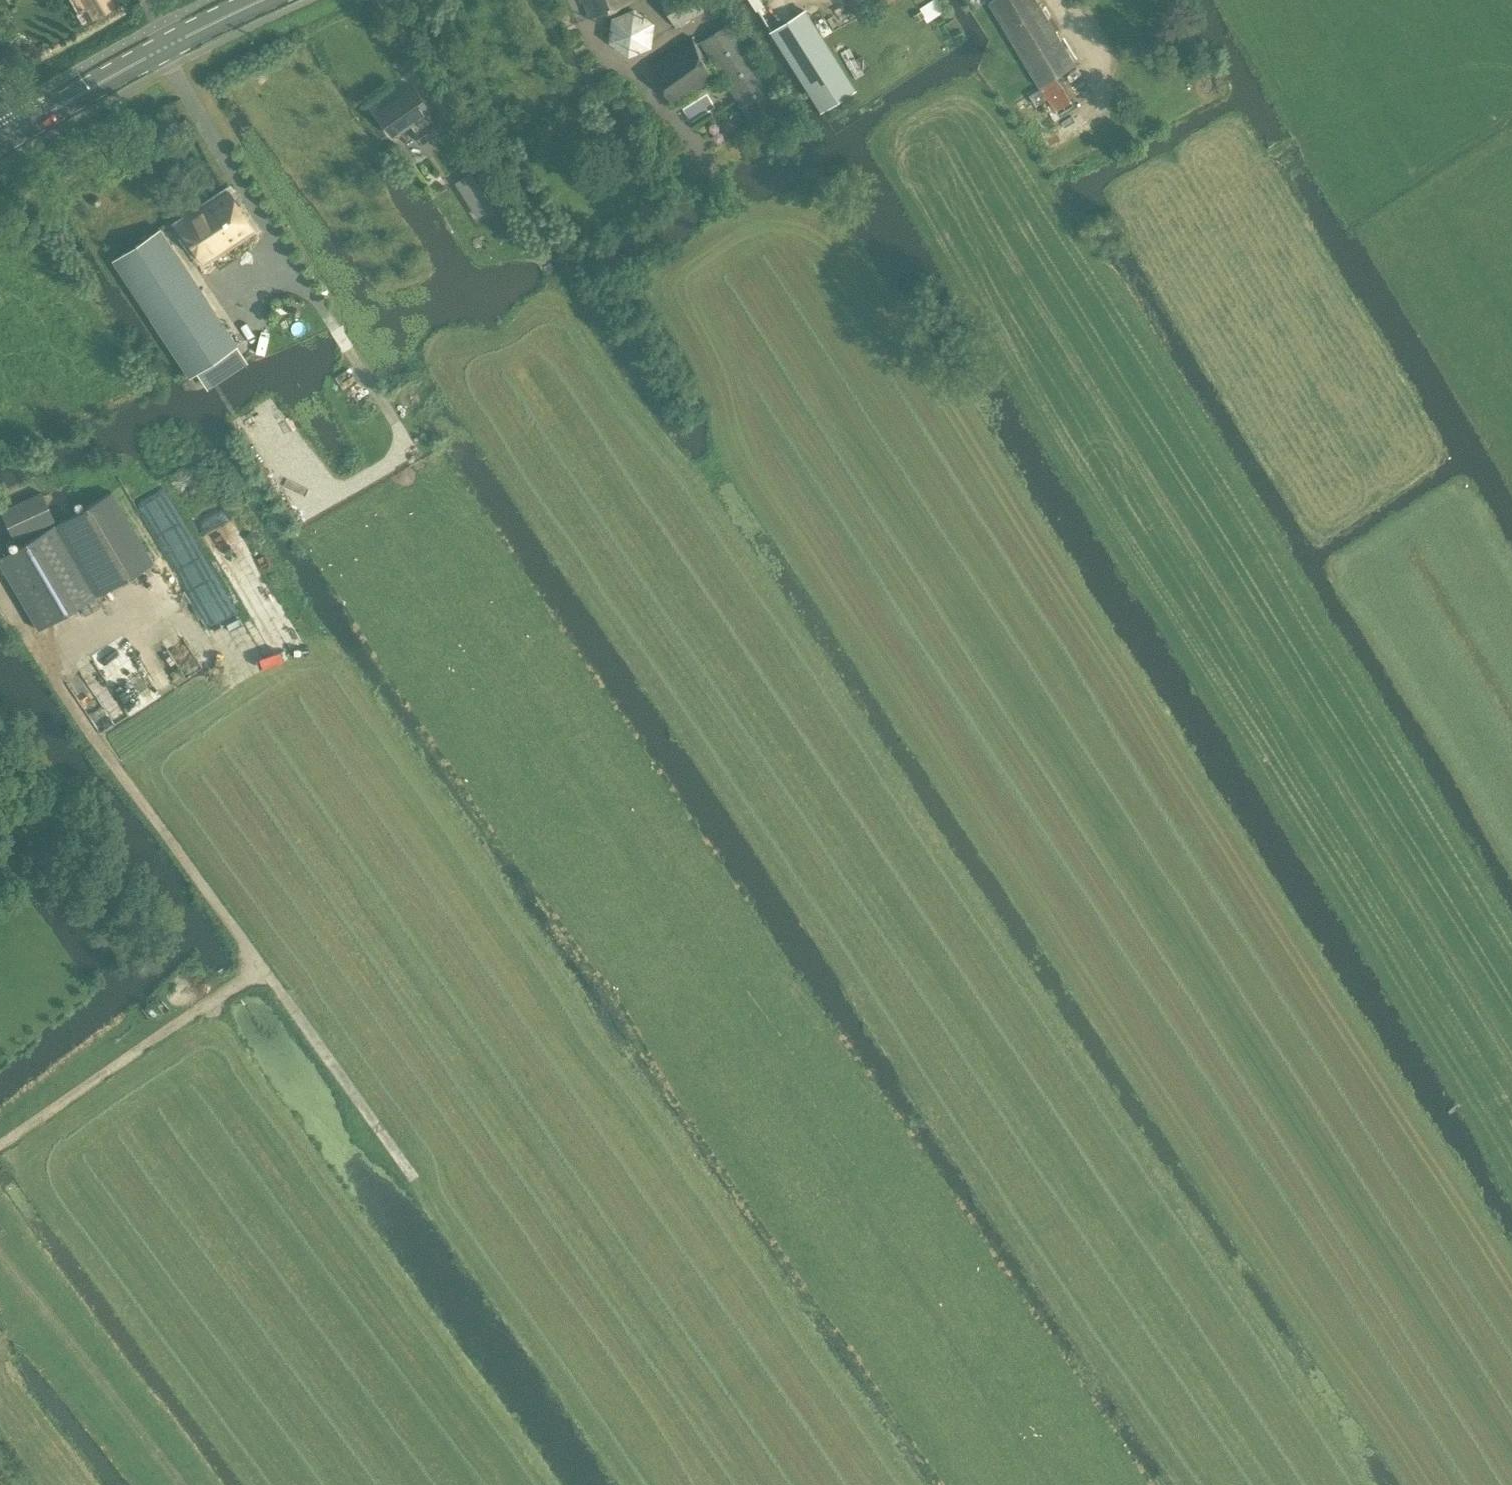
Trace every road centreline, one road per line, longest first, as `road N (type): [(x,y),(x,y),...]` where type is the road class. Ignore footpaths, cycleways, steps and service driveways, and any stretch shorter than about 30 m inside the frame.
road 1 (primary): [(28,126),(269,0)]

